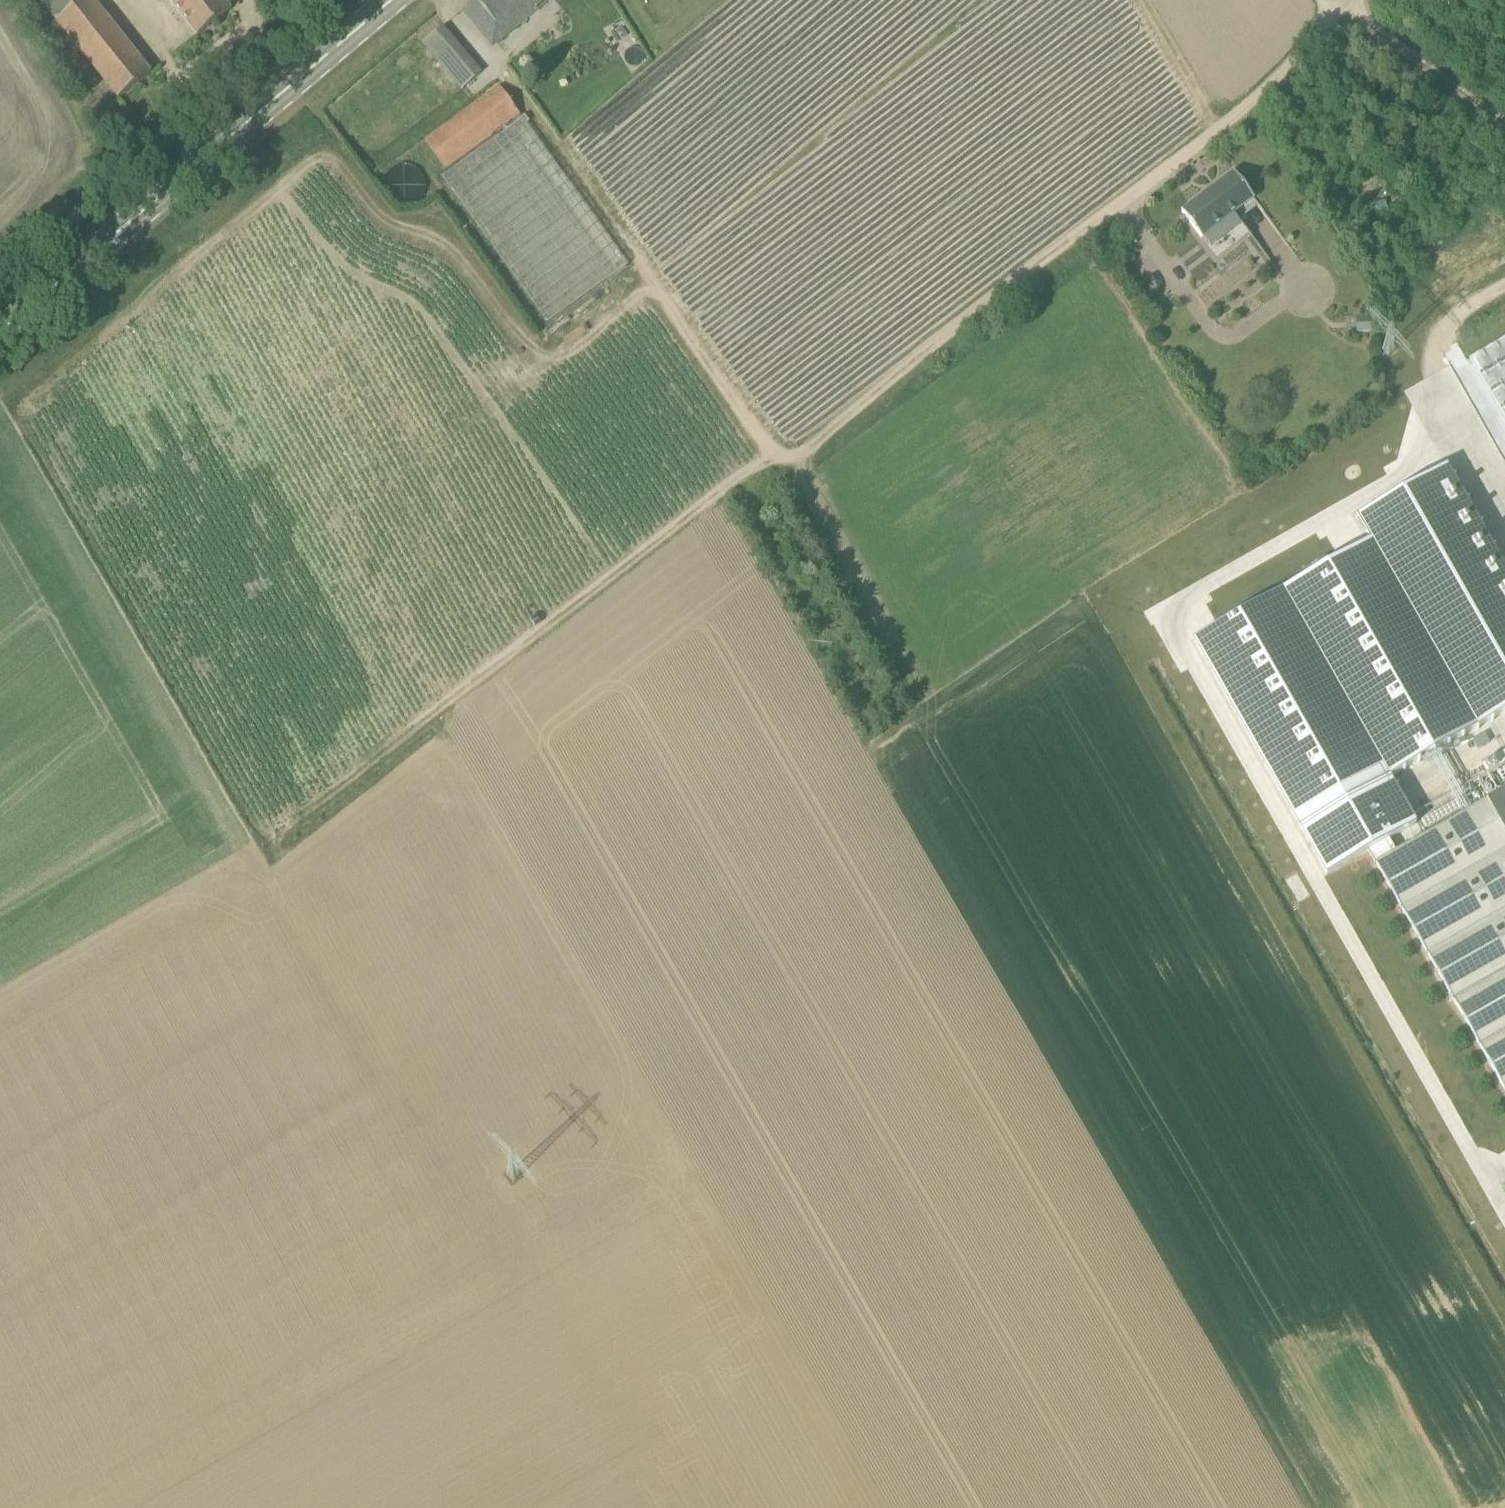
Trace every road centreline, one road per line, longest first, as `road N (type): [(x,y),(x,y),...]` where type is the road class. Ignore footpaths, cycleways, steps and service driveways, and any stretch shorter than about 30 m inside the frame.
road 1 (primary): [(0,332),(390,0)]
road 2 (track): [(116,0),(166,63),(202,161)]
road 3 (unclassified): [(1227,122),(1319,39),(1334,9)]

